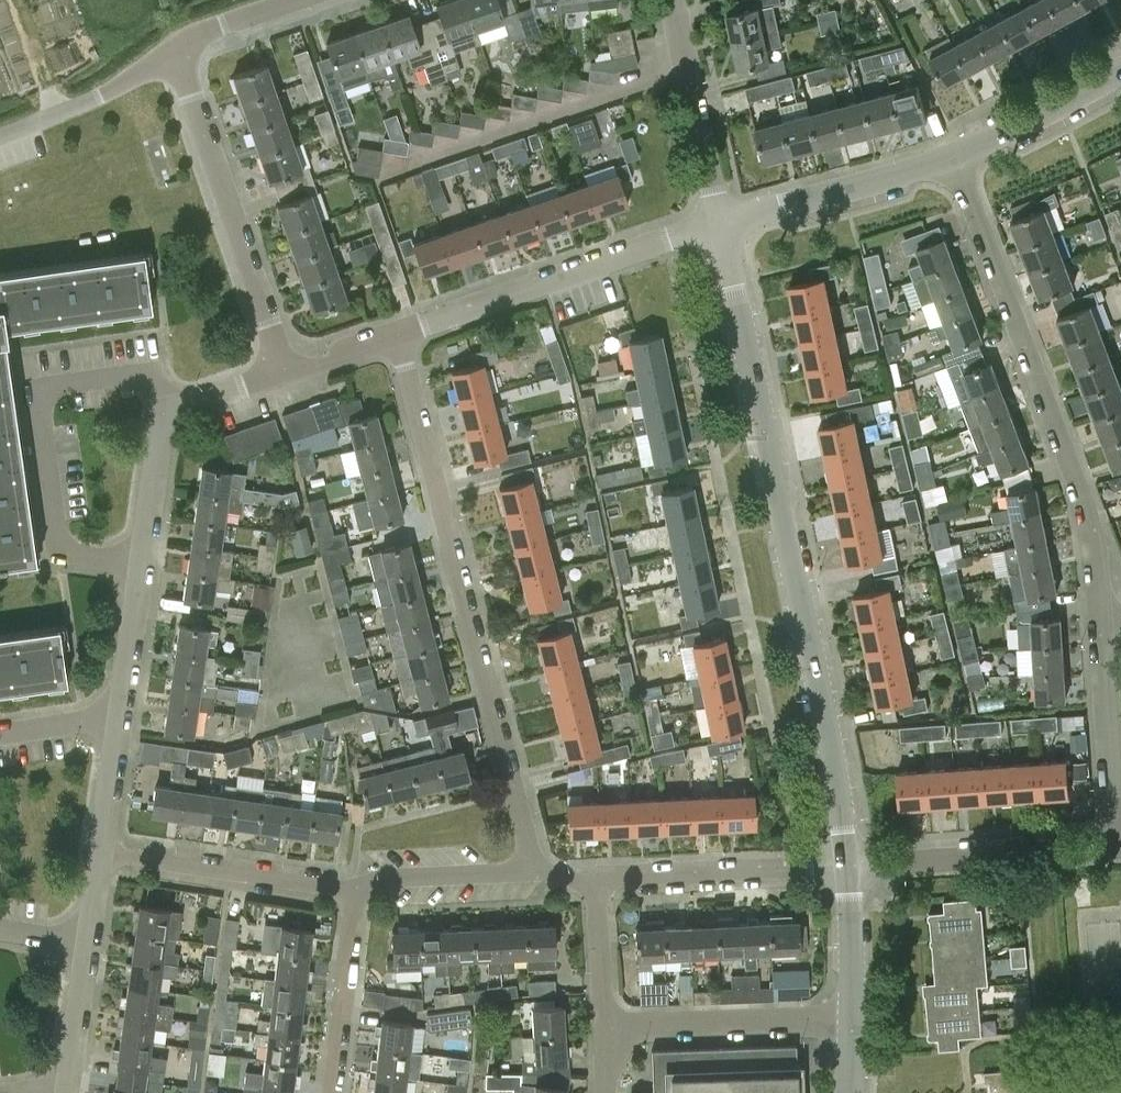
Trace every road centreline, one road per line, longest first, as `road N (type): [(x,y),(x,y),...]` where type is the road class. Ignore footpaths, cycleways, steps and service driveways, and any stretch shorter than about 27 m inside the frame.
road 1 (residential): [(846,870),(830,744),(721,228)]
road 2 (residential): [(100,854),(166,412),(287,371)]
road 3 (residential): [(537,872),(401,333)]
road 4 (residential): [(1105,636),(1087,510),(955,162)]
road 5 (residential): [(287,371),(176,49)]
road 6 (residential): [(401,333),(721,228)]
road 7 (residential): [(846,870),(1115,845)]
road 8 (residential): [(356,892),(100,854)]
road 9 (residential): [(846,870),(595,884)]
road 10 (residential): [(721,228),(955,162)]
road 11 (residential): [(848,1019),(607,1029)]
road 12 (residential): [(66,1092),(100,854)]
road 13 (residential): [(721,228),(675,0)]
road 14 (residential): [(1115,845),(1105,636)]
road 15 (residential): [(356,892),(331,1092)]
road 16 (residential): [(0,135),(89,101),(176,49)]
road 17 (residential): [(955,162),(1120,75)]
road 18 (residential): [(537,872),(383,878),(356,892)]
road 19 (residential): [(848,1019),(846,870)]
road 20 (residential): [(607,1029),(595,884)]
road 21 (residential): [(176,49),(296,0)]
road 22 (residential): [(287,371),(401,333)]

